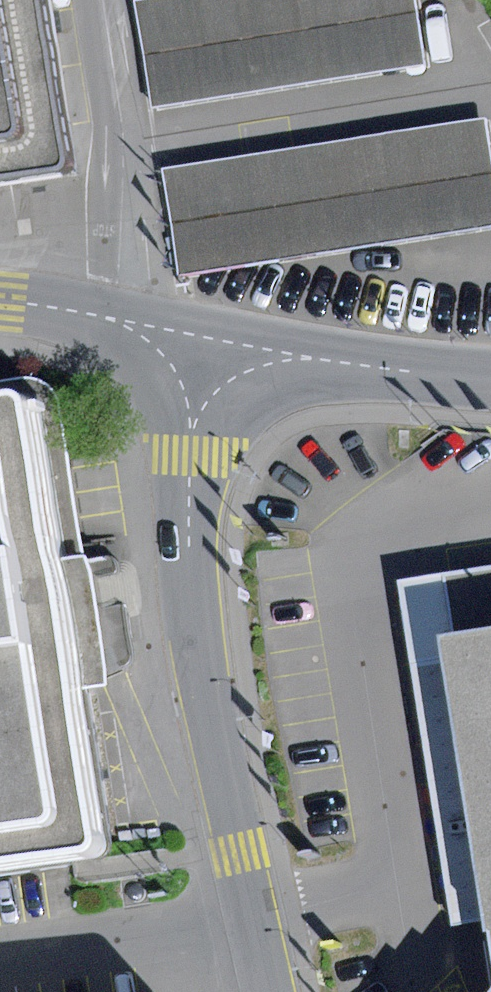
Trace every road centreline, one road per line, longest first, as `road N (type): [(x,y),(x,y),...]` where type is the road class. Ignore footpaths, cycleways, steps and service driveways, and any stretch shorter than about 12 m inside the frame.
road 1 (residential): [(212,338),(195,402),(189,549),(238,854),(270,991)]
road 2 (residential): [(490,380),(212,338)]
road 3 (residential): [(212,338),(0,302)]

